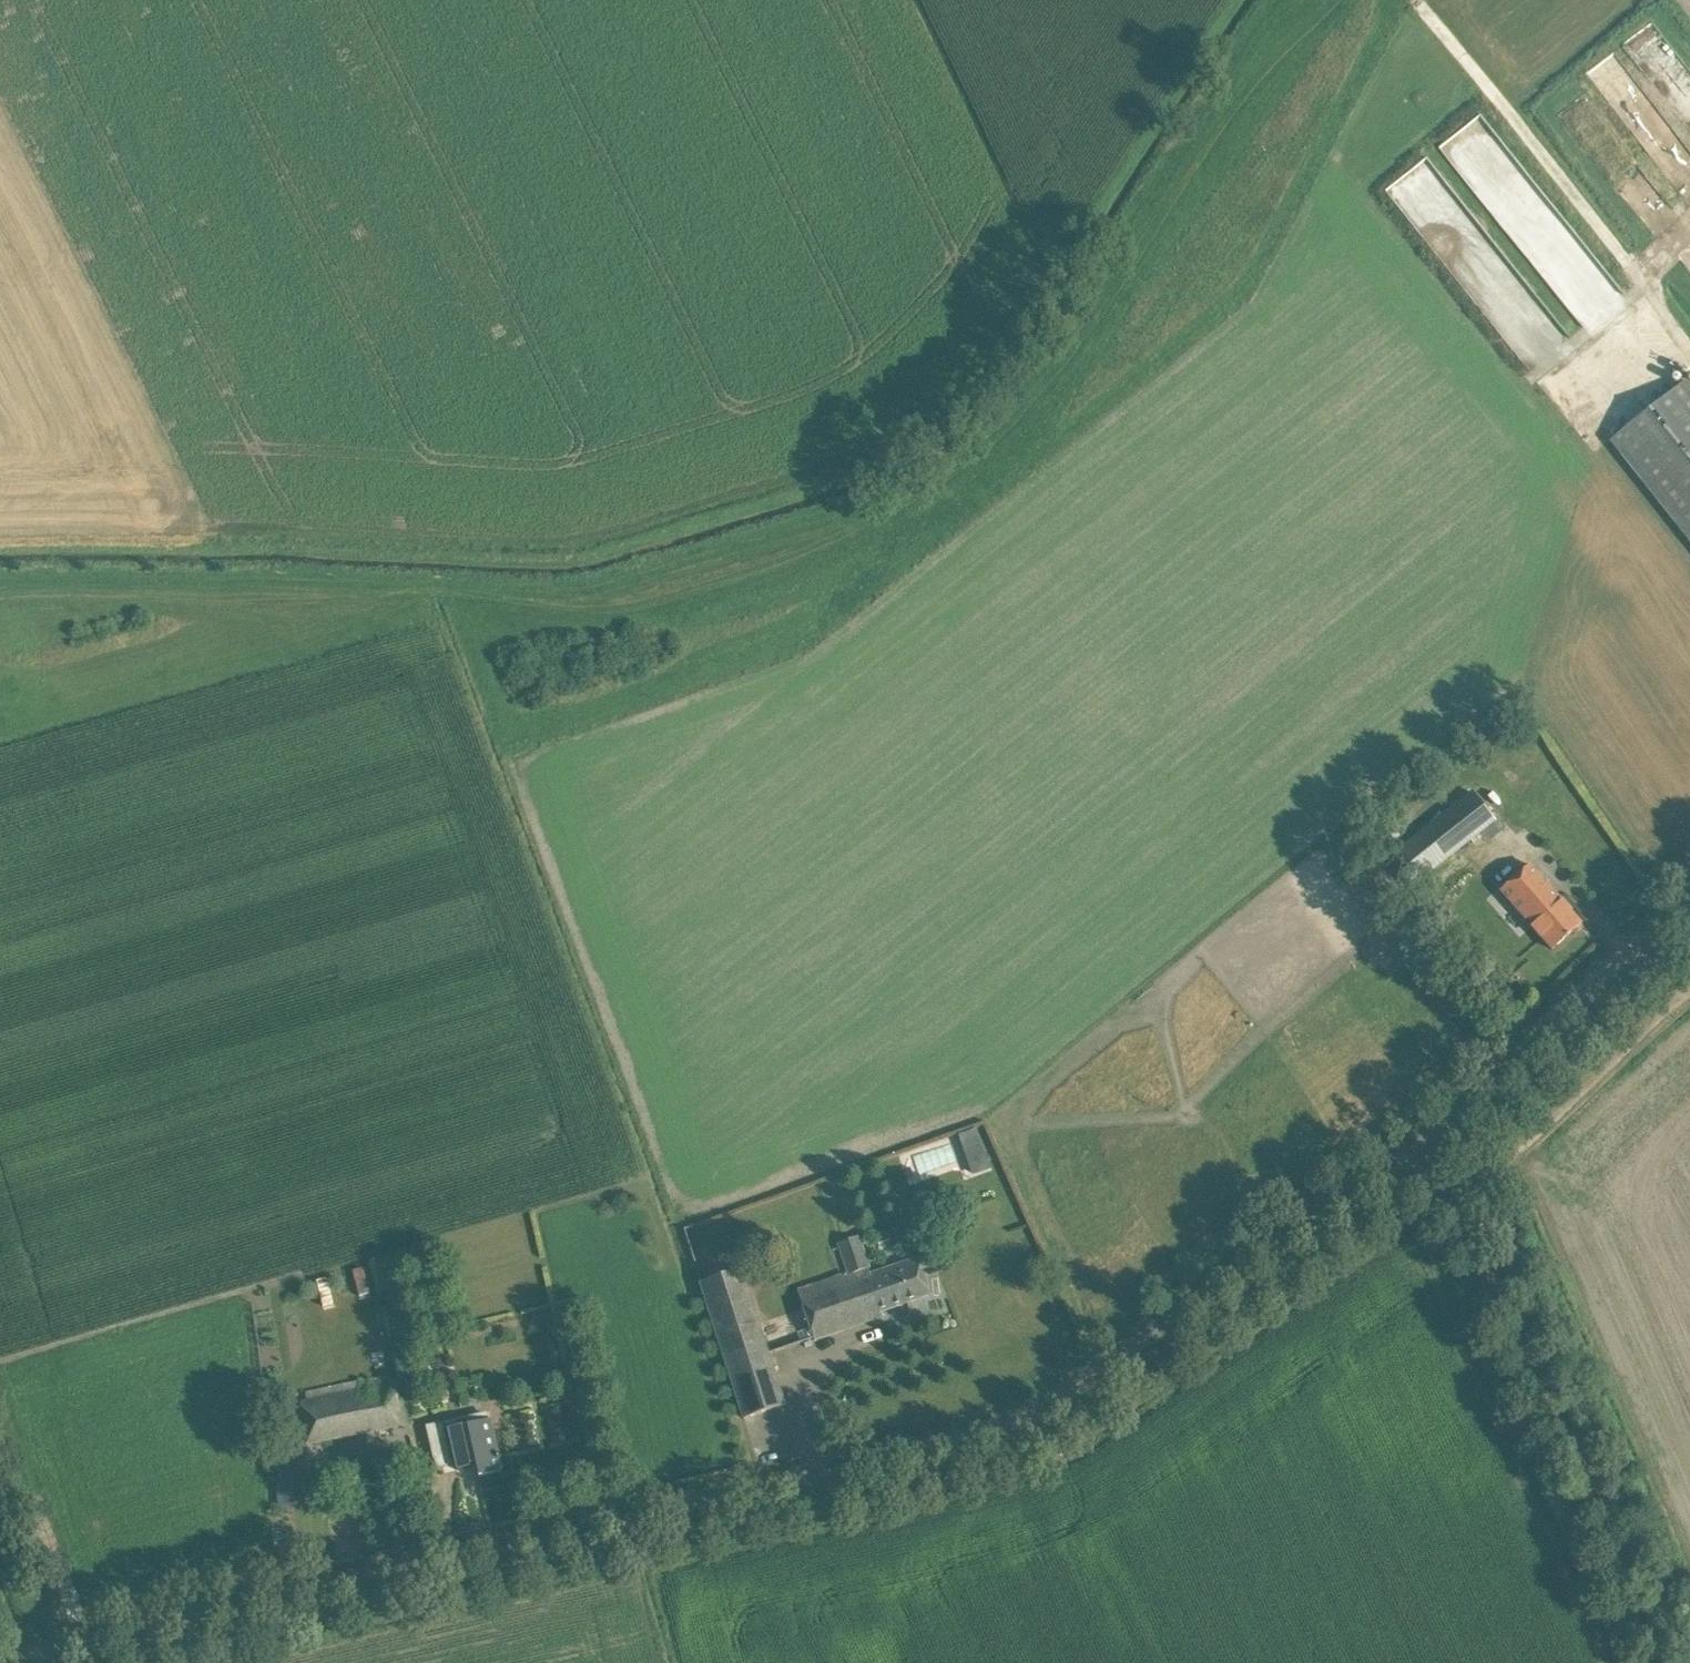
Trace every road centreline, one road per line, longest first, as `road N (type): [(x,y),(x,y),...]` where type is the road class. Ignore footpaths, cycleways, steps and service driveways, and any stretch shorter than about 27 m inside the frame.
road 1 (unclassified): [(0,1657),(942,1444),(1032,1411),(1443,1127),(1593,981),(1689,908)]
road 2 (track): [(0,579),(157,572),(432,581),(561,600),(670,583),(874,512),(982,452),(1049,382),(1227,116),(1326,0)]
road 3 (track): [(1666,1662),(1483,1263),(1478,1163),(1443,1127)]
road 4 (track): [(29,1651),(38,1625),(0,1528)]

